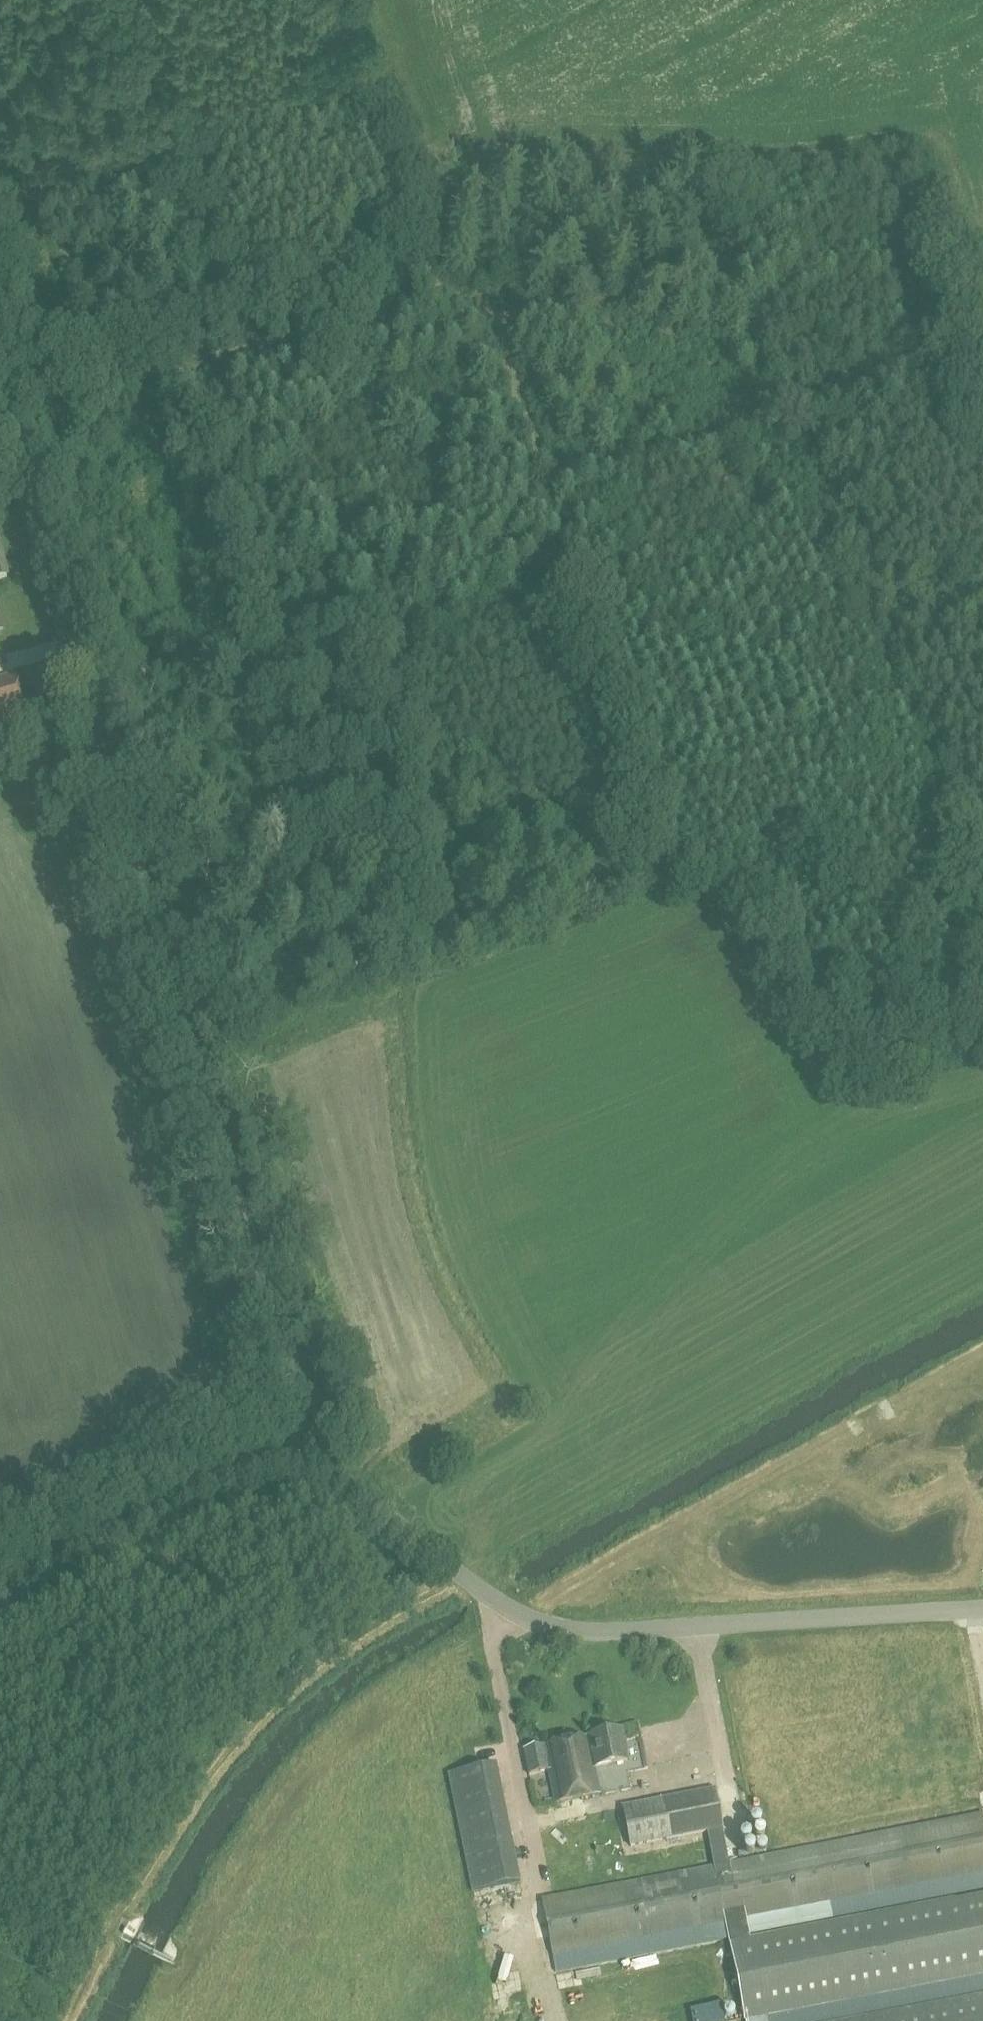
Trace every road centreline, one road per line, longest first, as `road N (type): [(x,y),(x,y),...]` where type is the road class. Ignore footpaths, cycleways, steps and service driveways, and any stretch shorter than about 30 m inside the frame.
road 1 (unclassified): [(290,1464),(289,1372),(0,432)]
road 2 (track): [(0,401),(63,379),(690,282),(732,300),(783,410)]
road 3 (unclassified): [(290,1464),(364,1494),(512,1611),(551,1625),(593,1631),(982,1609)]
road 4 (track): [(496,315),(541,463),(565,478),(677,450),(929,357),(982,363)]
road 5 (unclassified): [(0,1594),(223,1476),(290,1464)]
road 6 (track): [(389,326),(437,258),(437,179)]

